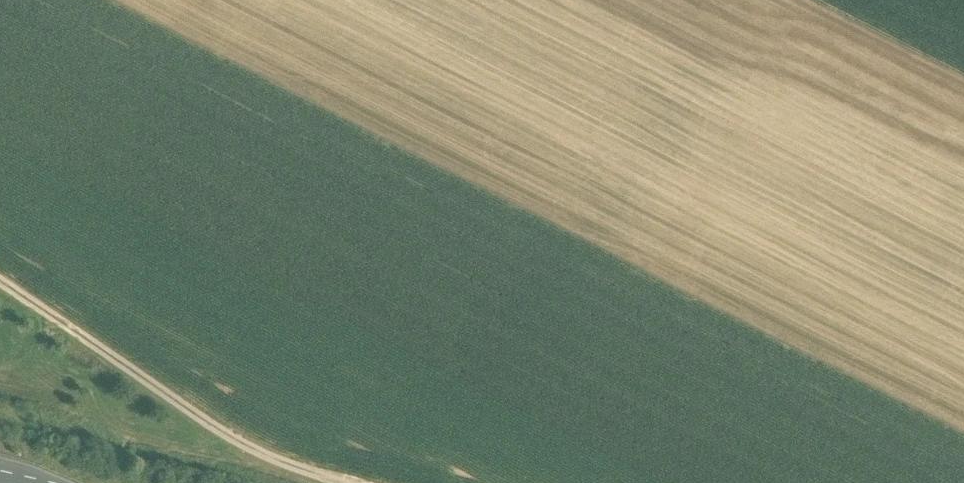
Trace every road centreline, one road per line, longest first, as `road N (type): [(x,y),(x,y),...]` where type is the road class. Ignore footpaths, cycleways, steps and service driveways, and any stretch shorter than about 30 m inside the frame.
road 1 (track): [(0,279),(235,439),(295,468),(364,482)]

